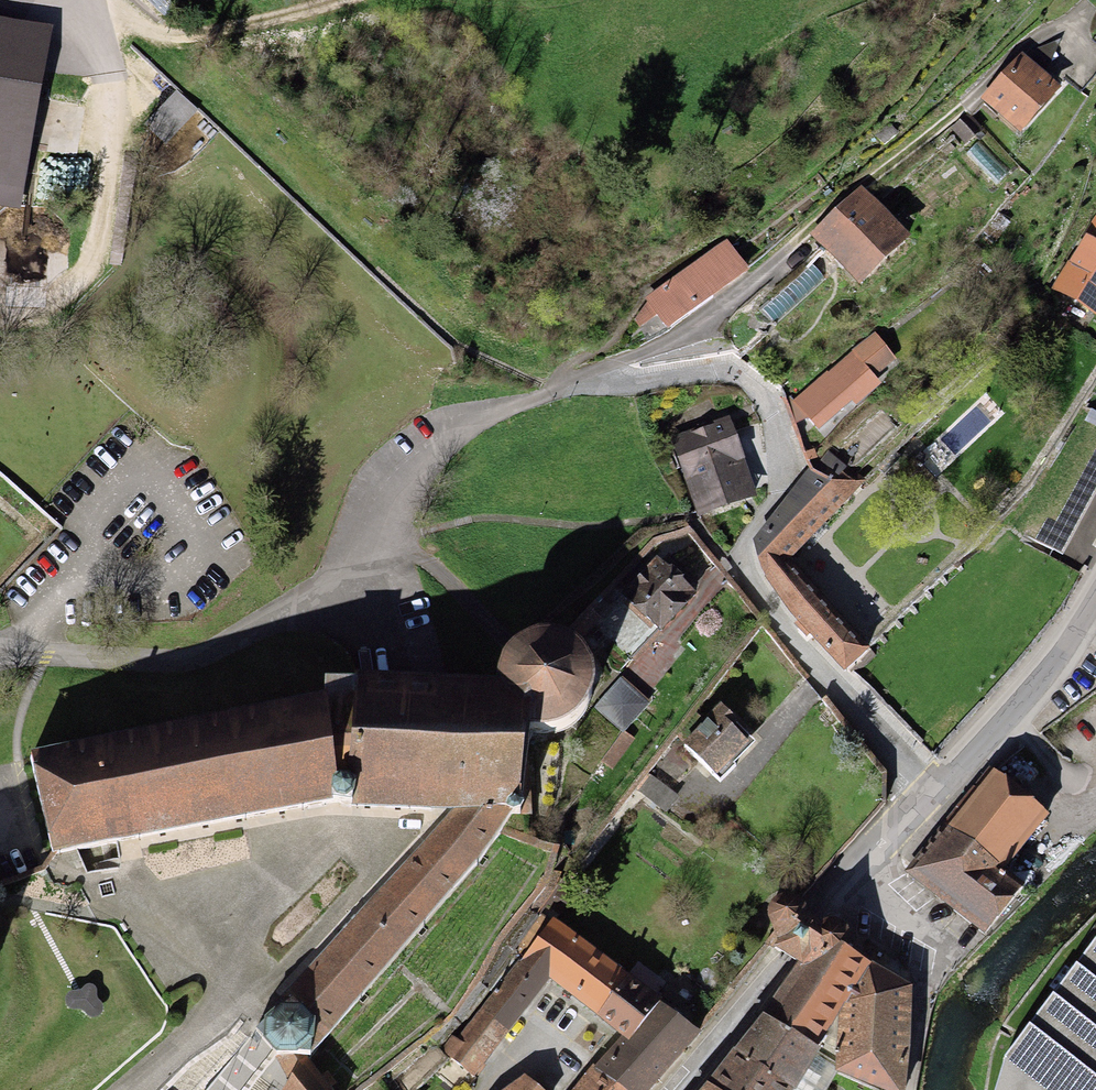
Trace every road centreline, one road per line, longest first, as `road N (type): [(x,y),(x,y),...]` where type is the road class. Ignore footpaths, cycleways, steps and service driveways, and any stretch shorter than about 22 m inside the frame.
road 1 (residential): [(533,400),(448,447),(384,539),(341,582),(210,653),(170,661),(0,658)]
road 2 (residential): [(946,770),(813,917),(679,1089)]
road 3 (track): [(1090,5),(1072,28),(1022,49),(966,108),(799,241)]
road 4 (track): [(109,82),(113,157),(91,262),(47,304),(0,305)]
road 5 (track): [(336,0),(189,40),(154,36),(116,0)]
road 6 (residential): [(1095,595),(1055,658),(946,770)]
road 7 (track): [(109,82),(66,20),(0,5)]

